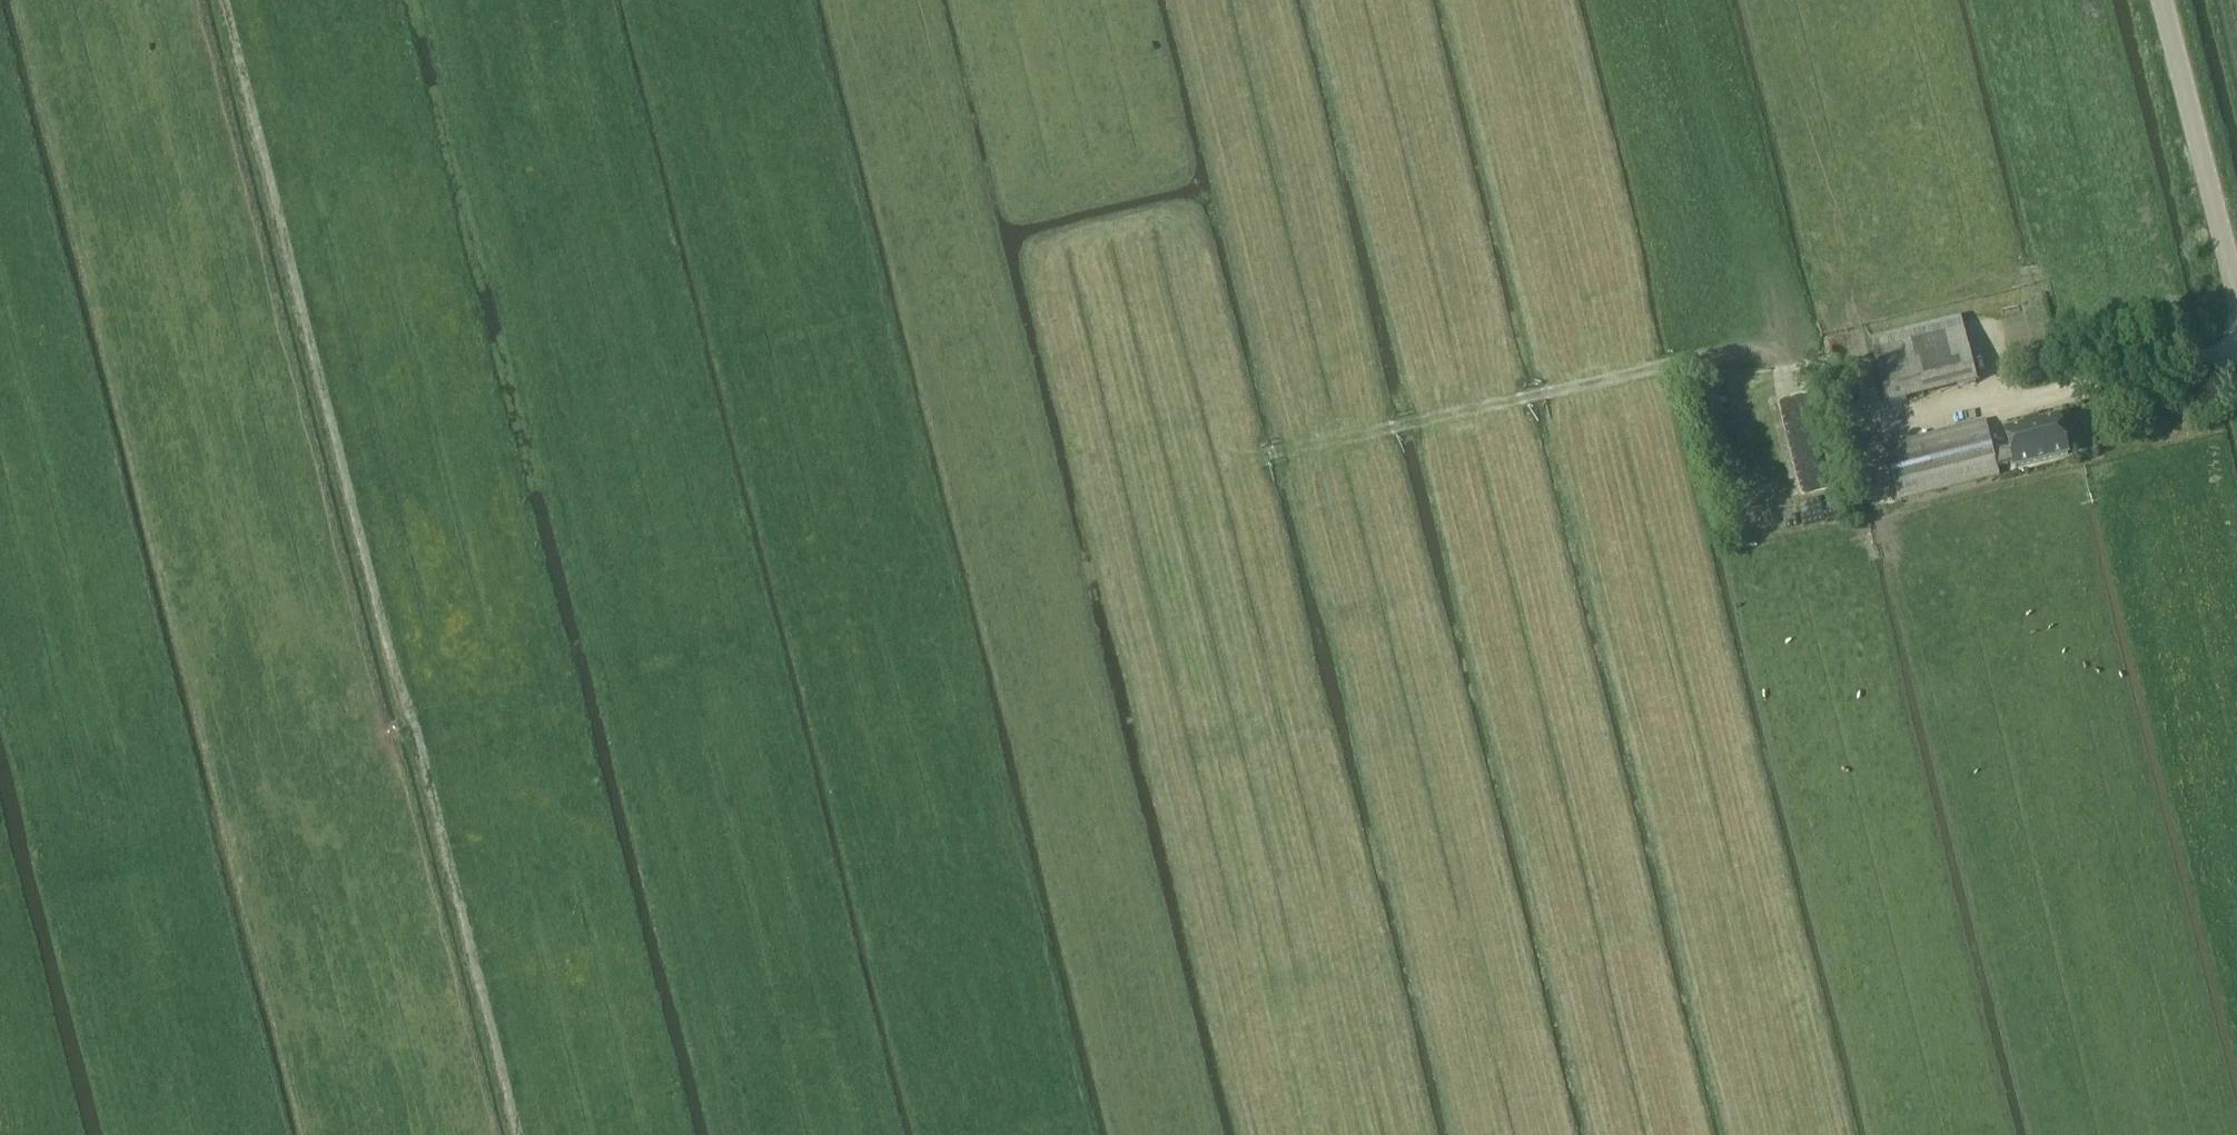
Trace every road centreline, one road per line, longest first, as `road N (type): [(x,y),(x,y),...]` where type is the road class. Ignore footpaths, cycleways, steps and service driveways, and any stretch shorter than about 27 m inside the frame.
road 1 (track): [(517,1134),(228,0)]
road 2 (unclassified): [(2236,296),(2161,0)]

